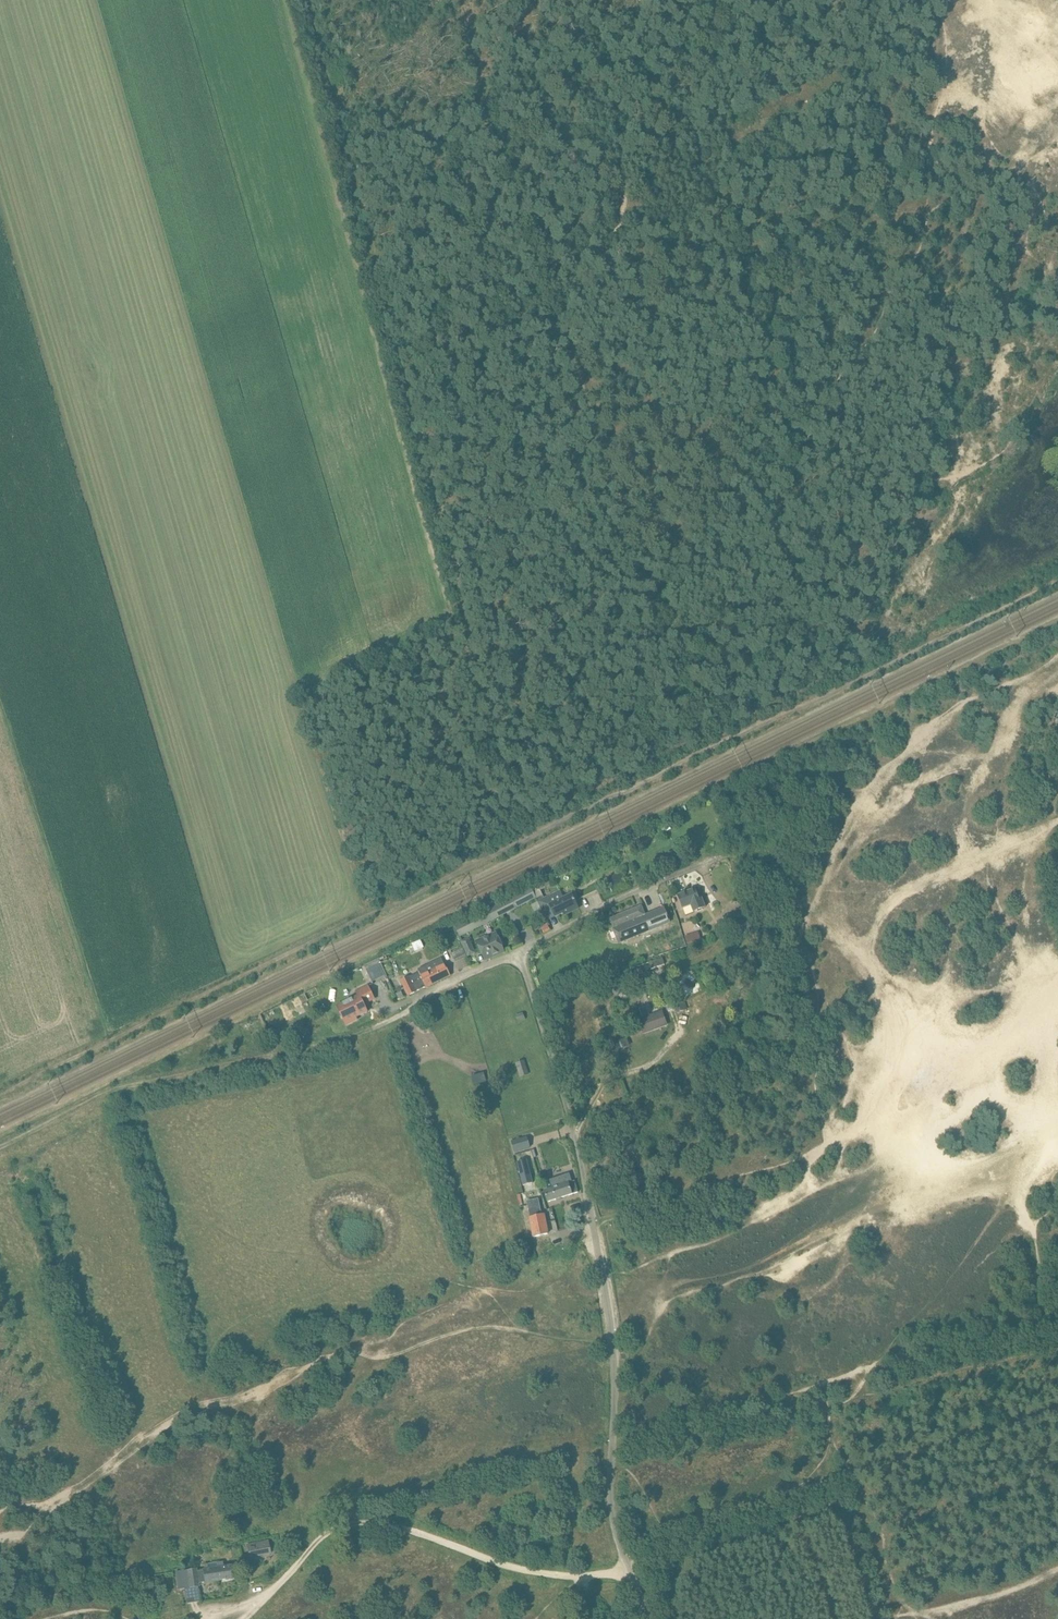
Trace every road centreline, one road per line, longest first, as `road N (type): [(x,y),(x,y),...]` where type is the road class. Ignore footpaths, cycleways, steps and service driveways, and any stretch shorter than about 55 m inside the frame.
road 1 (track): [(0,1094),(1057,583)]
road 2 (unclassified): [(646,1618),(612,1513),(605,1286),(573,1129),(521,954)]
road 3 (track): [(222,1618),(346,1524),(392,1524),(533,1571),(629,1569)]
road 4 (unclassified): [(521,954),(423,995),(373,1030),(304,1050)]
road 5 (unclassified): [(521,954),(722,857)]

